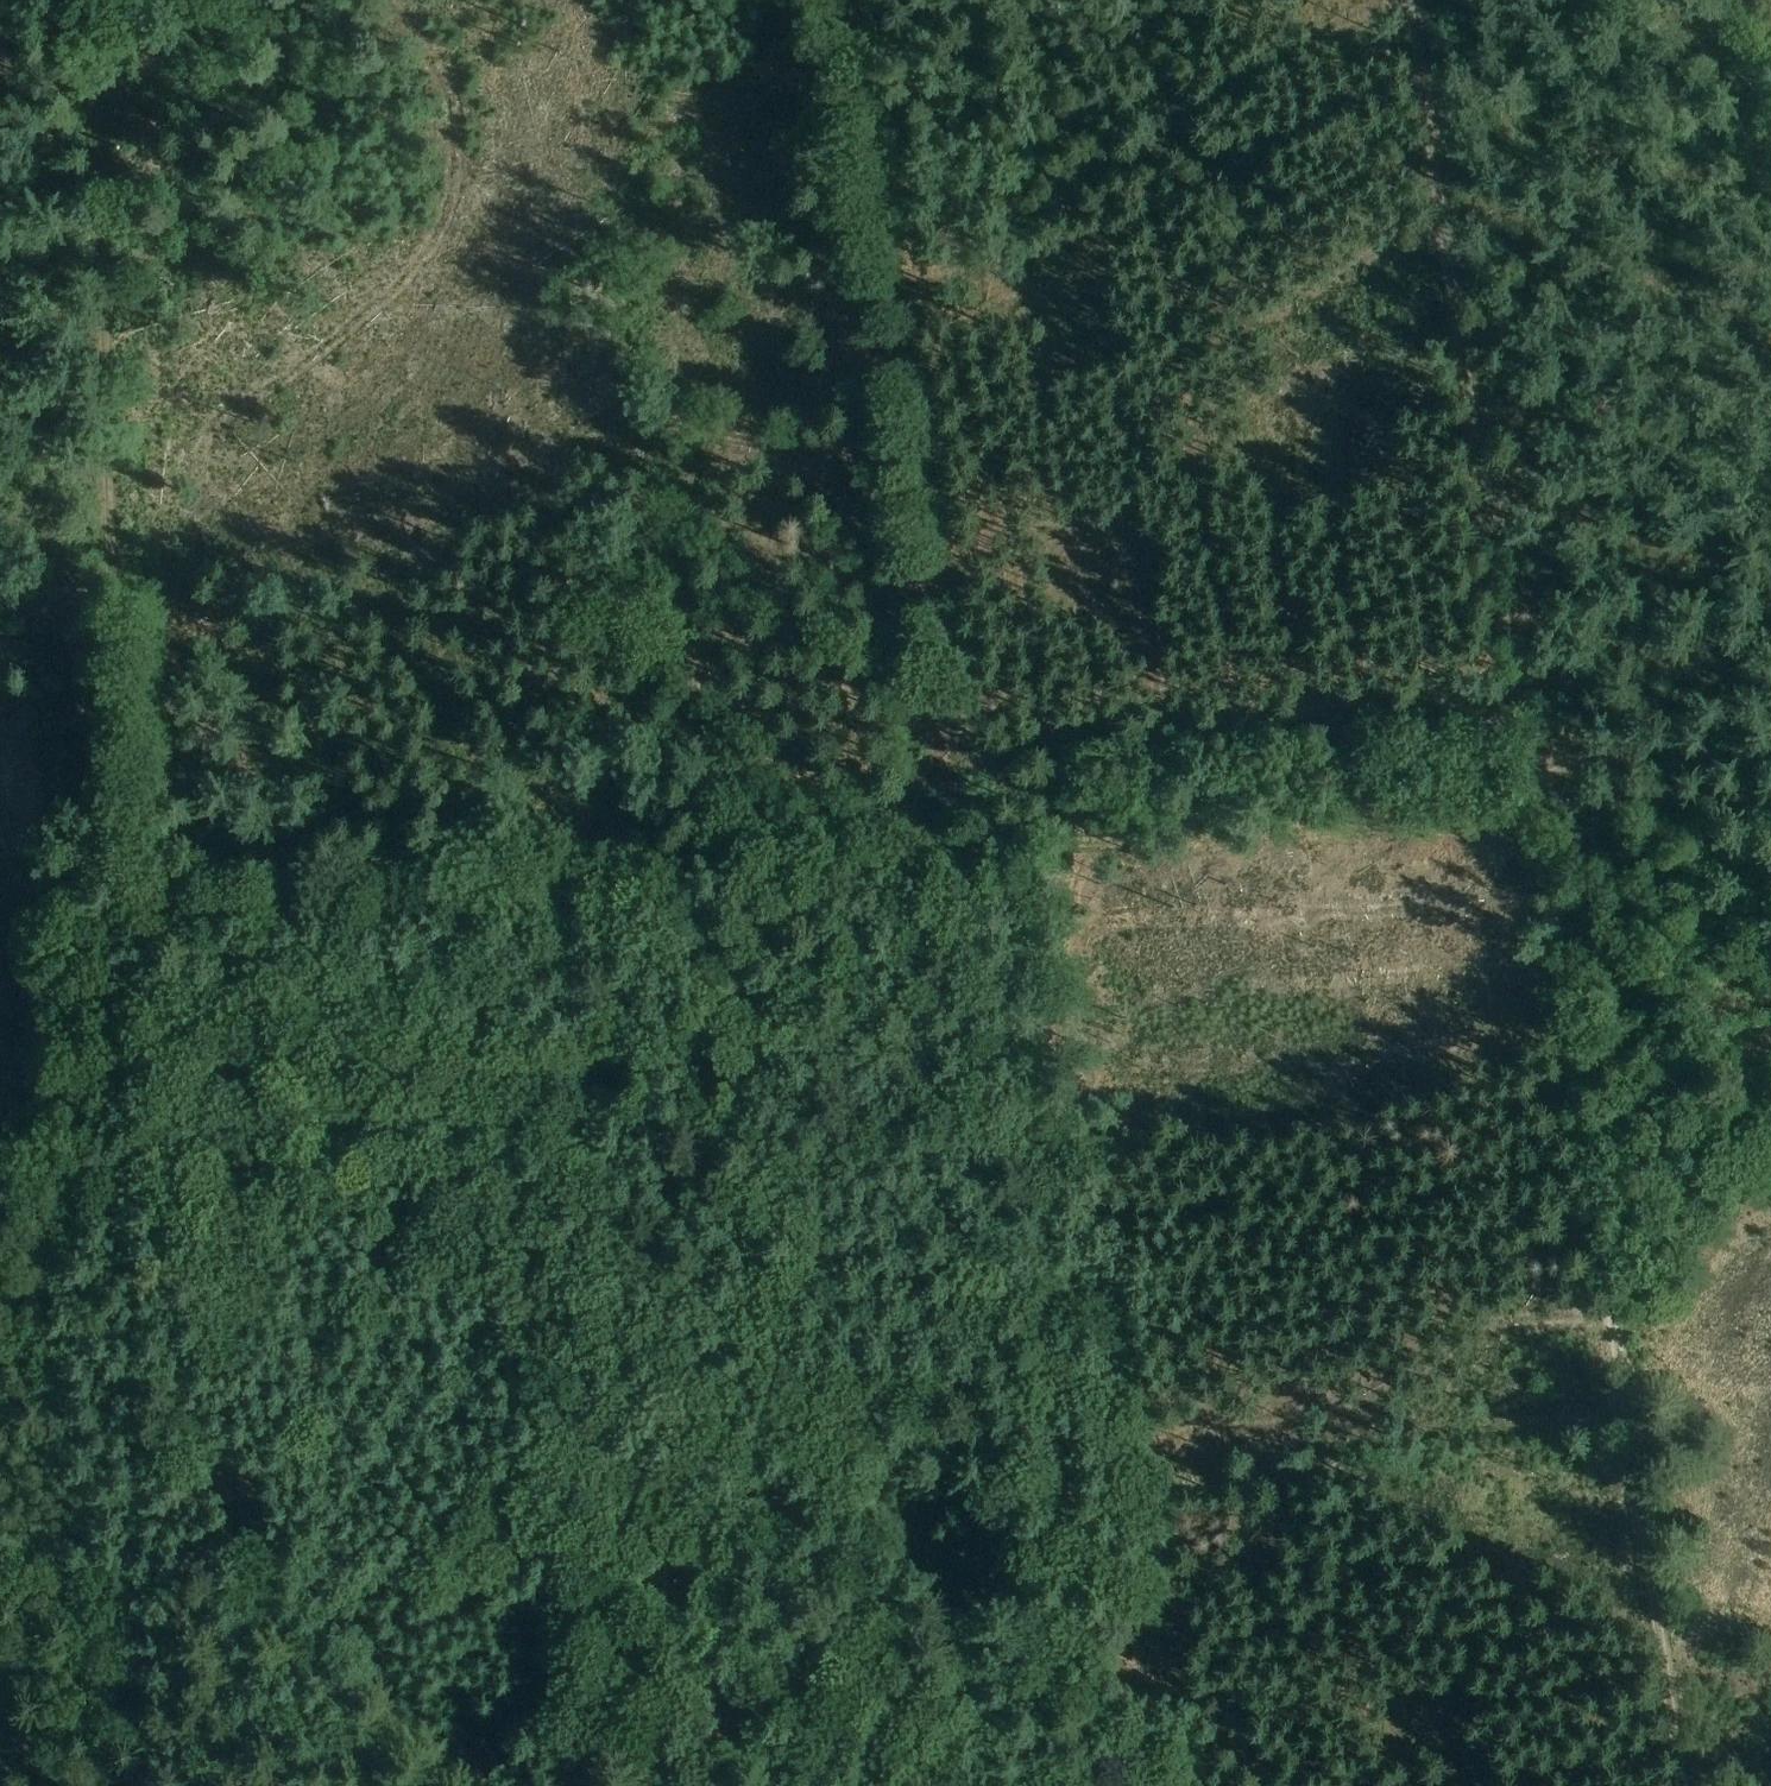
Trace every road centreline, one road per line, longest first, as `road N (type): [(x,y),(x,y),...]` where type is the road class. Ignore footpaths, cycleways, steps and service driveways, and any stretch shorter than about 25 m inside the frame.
road 1 (track): [(1692,0),(1770,128)]

